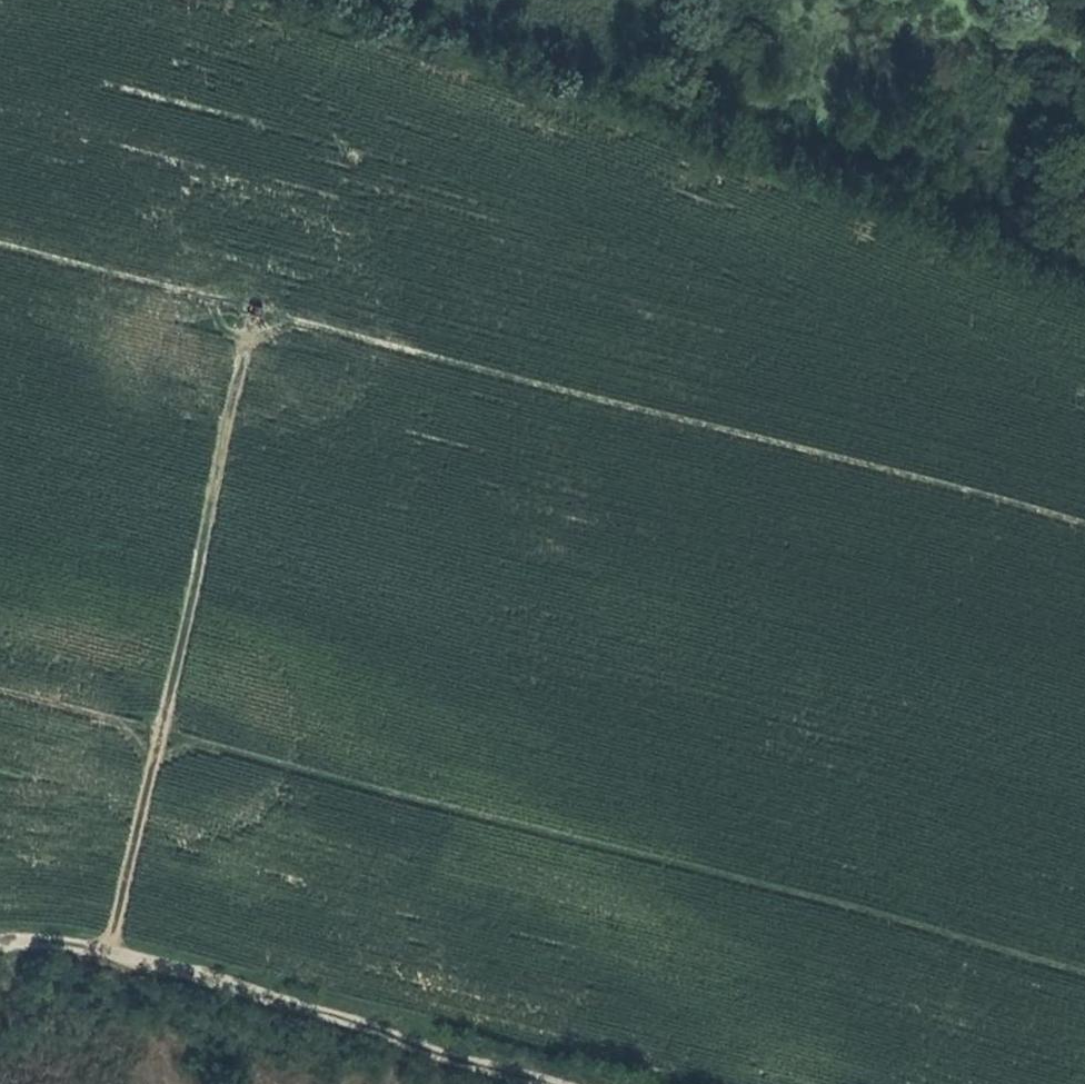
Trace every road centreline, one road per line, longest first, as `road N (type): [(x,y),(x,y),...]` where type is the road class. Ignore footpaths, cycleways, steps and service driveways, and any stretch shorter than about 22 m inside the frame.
road 1 (track): [(0,947),(57,942),(398,1055),(398,1083)]
road 2 (unclassified): [(398,1055),(517,1083)]

